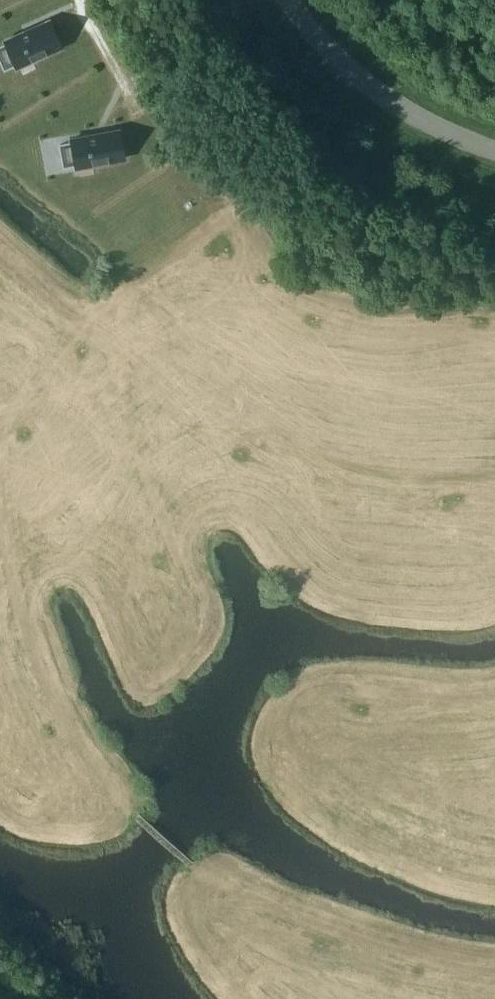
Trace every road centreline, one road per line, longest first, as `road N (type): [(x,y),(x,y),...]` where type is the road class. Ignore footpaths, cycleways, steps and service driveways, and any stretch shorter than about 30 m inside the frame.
road 1 (unclassified): [(494,150),(370,85),(288,0)]

